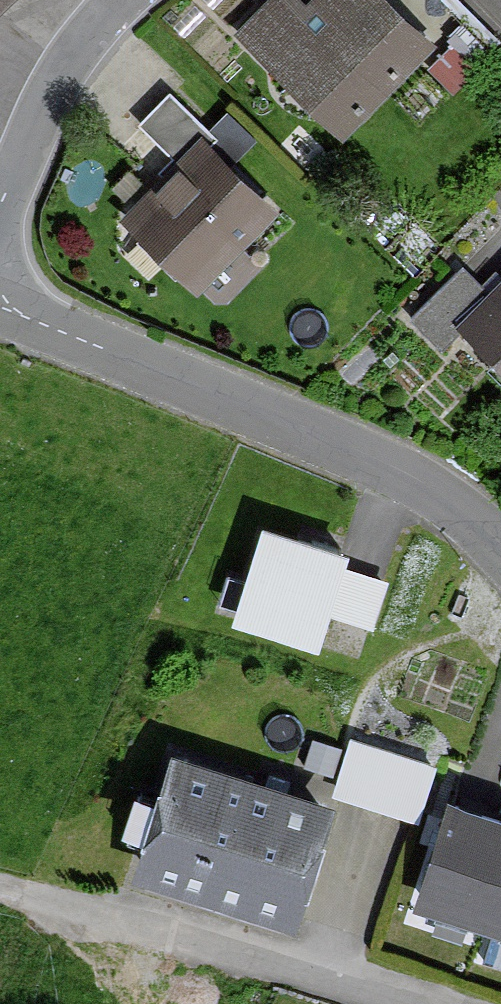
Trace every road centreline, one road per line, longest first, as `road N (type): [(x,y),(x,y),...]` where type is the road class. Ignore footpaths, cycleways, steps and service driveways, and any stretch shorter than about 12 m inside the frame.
road 1 (residential): [(0,311),(382,465),(500,559)]
road 2 (residential): [(0,886),(205,940),(370,1003)]
road 3 (residential): [(0,210),(84,37),(120,0)]

